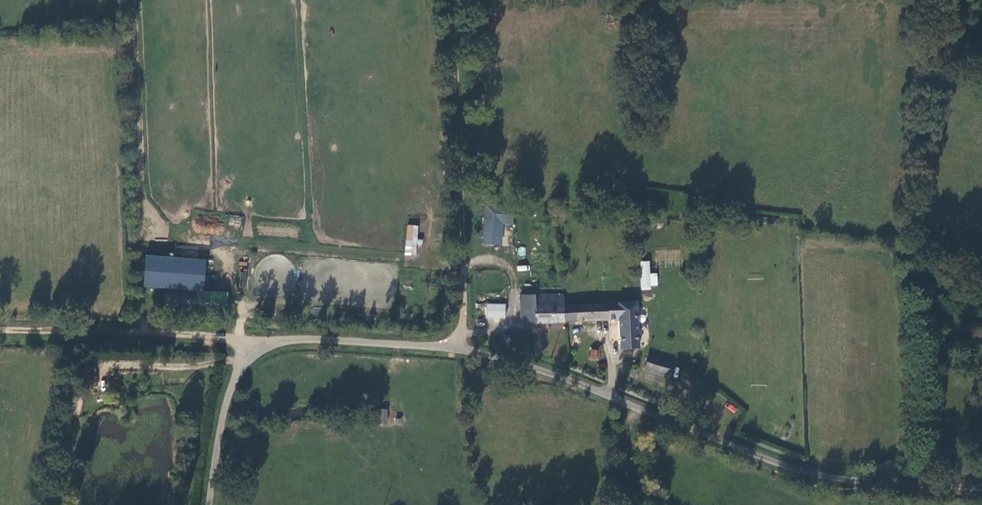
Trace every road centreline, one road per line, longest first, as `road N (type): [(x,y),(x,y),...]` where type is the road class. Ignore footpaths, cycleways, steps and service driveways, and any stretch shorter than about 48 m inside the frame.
road 1 (unclassified): [(981,487),(821,476),(463,348),(302,337),(261,346),(239,370),(225,406),(209,504)]
road 2 (track): [(463,348),(455,0)]
road 3 (track): [(0,330),(227,337),(261,346)]

